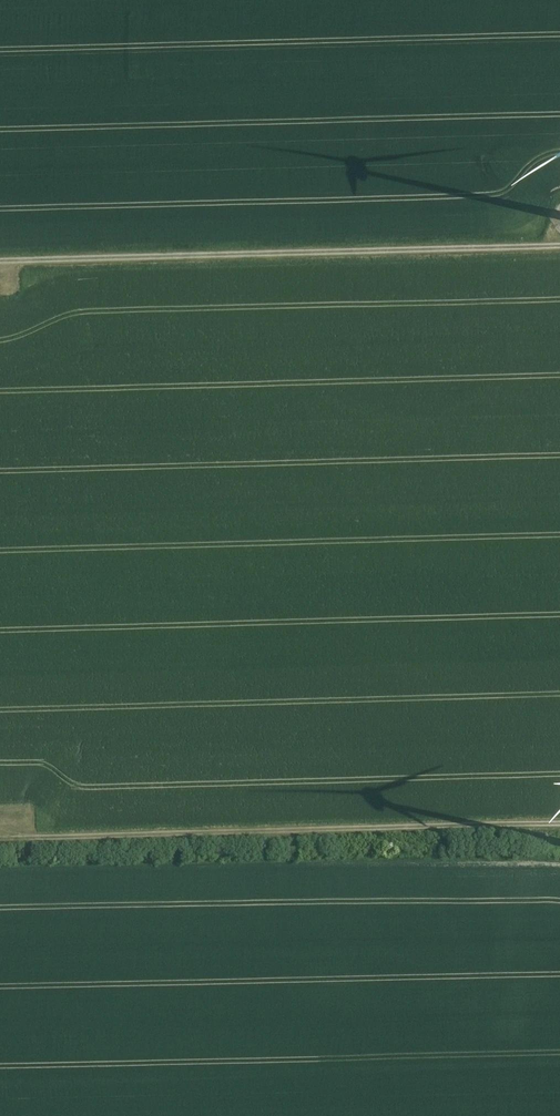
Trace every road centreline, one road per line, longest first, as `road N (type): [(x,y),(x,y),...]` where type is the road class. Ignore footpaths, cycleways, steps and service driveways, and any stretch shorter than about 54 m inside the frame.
road 1 (track): [(559,250),(0,265)]
road 2 (track): [(559,830),(0,840)]

